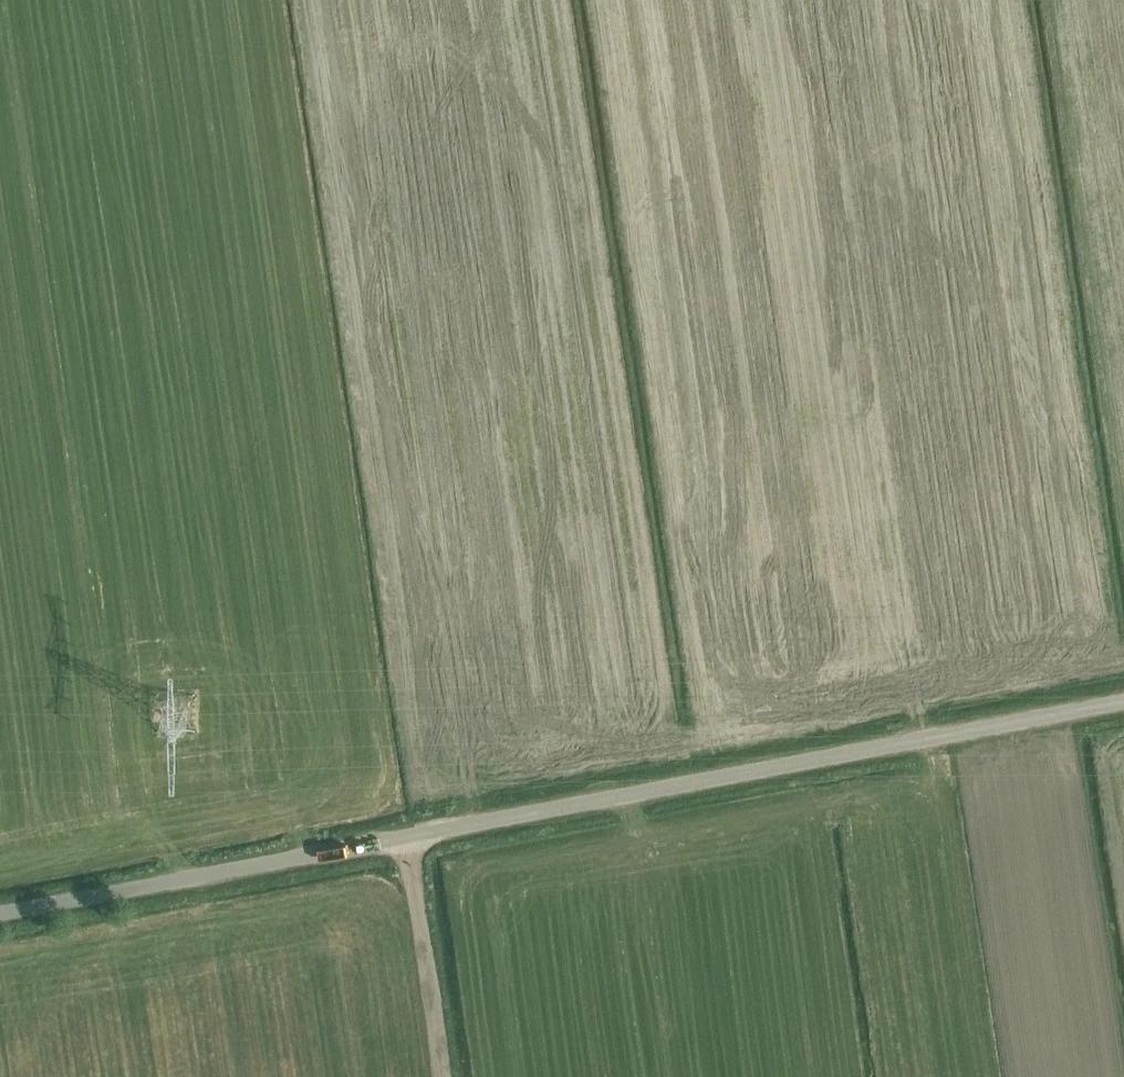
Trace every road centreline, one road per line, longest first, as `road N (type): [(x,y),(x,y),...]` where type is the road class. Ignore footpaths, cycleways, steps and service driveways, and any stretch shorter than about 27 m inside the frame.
road 1 (unclassified): [(0,914),(1123,702)]

